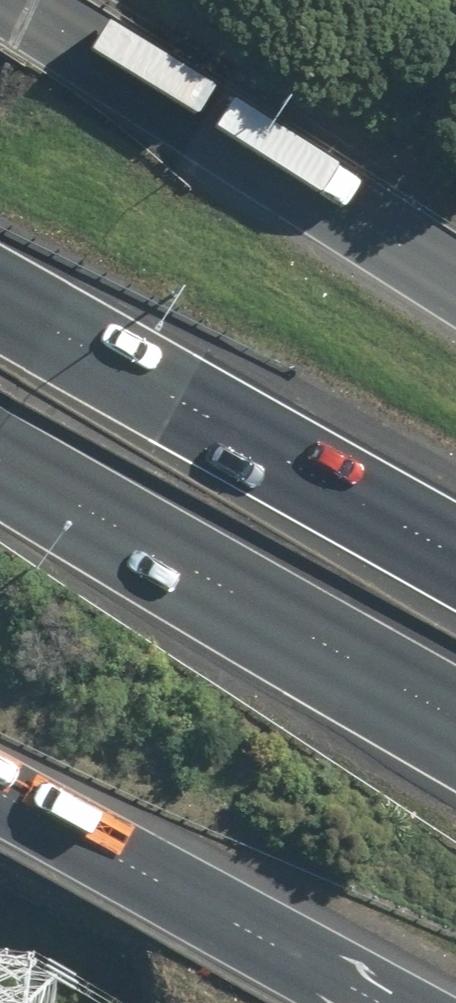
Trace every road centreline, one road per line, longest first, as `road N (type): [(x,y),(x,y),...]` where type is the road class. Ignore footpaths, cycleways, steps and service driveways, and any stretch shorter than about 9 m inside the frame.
road 1 (motorway): [(6,0),(455,285)]
road 2 (motorway): [(455,722),(0,462)]
road 3 (motorway): [(0,304),(455,563)]
road 4 (motorway): [(387,1002),(0,789)]

